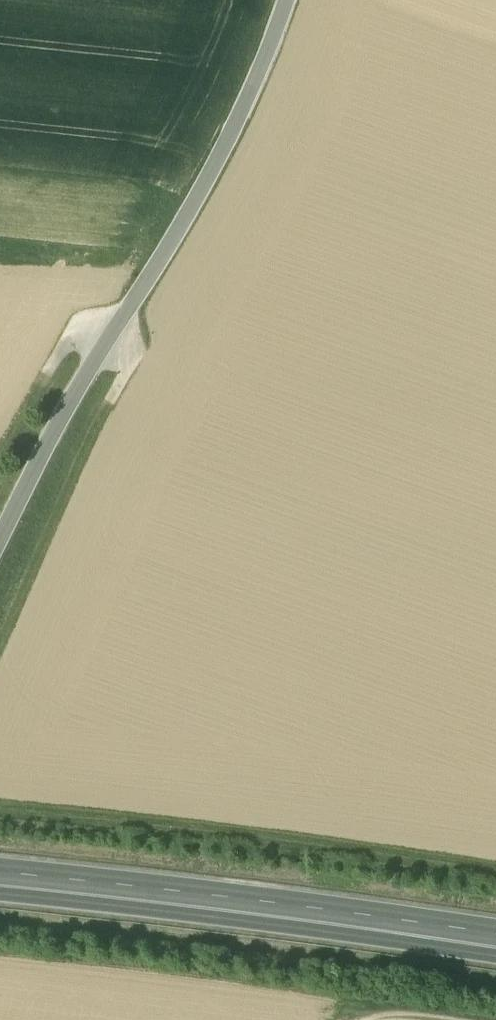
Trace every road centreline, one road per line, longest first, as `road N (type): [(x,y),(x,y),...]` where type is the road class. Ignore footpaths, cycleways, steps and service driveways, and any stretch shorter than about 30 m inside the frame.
road 1 (unclassified): [(288,0),(196,201),(91,367),(0,541)]
road 2 (track): [(0,805),(495,873)]
road 3 (trunk): [(495,940),(0,879)]
road 4 (track): [(113,332),(130,355),(126,373),(0,653)]

